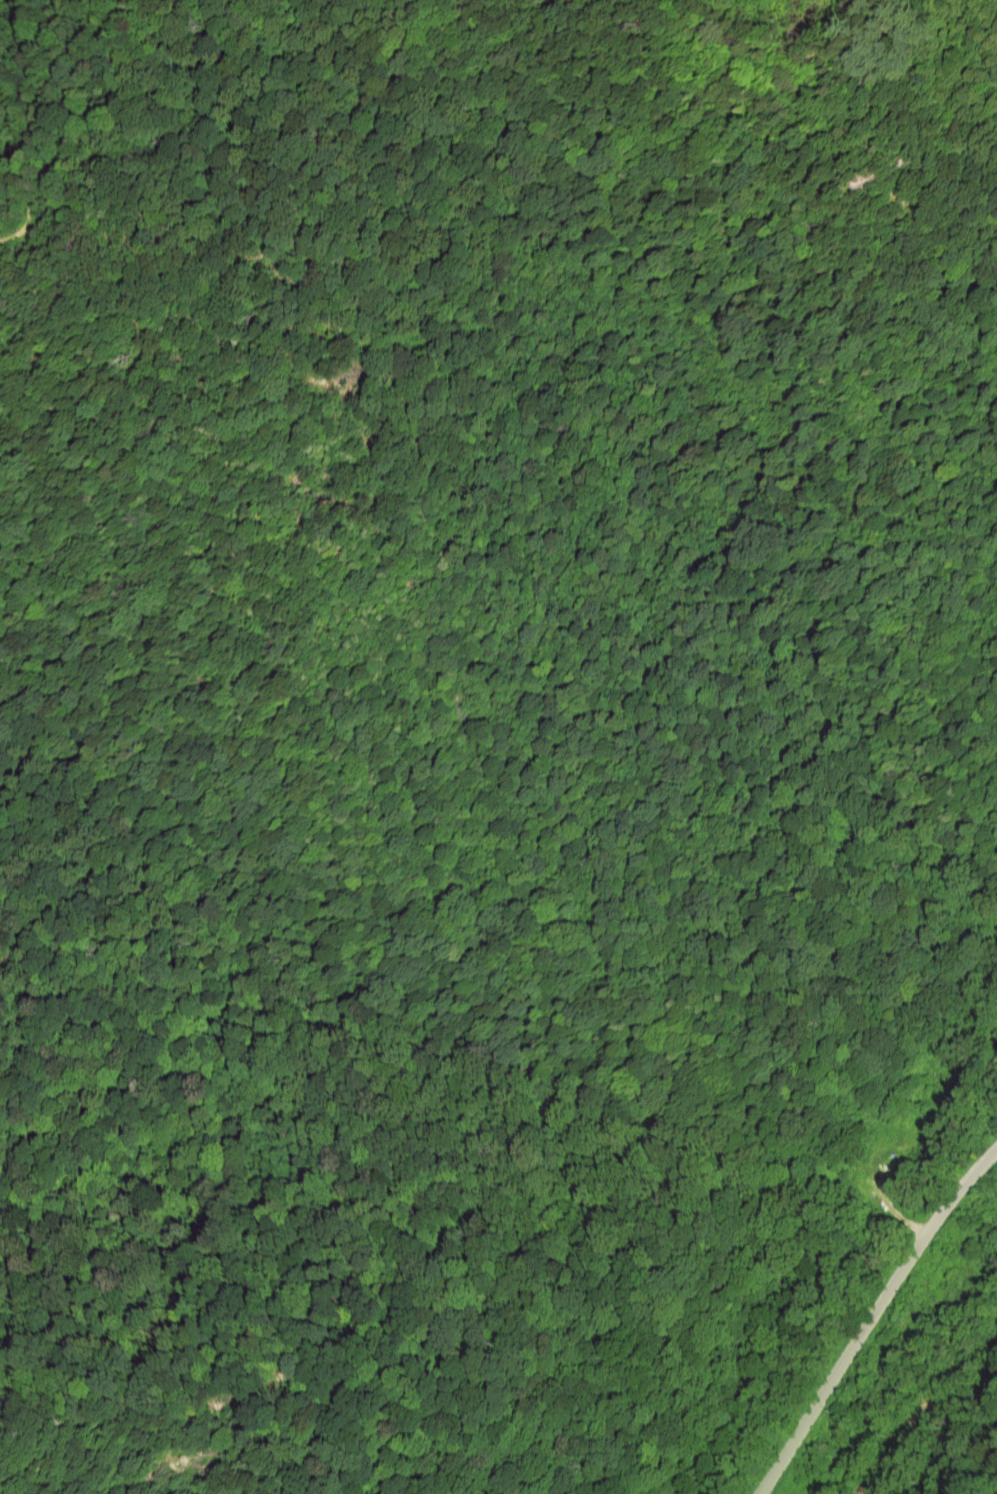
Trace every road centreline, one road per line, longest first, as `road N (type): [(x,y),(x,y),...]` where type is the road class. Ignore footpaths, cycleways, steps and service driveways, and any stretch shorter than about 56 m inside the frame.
road 1 (residential): [(996,1139),(759,1493)]

